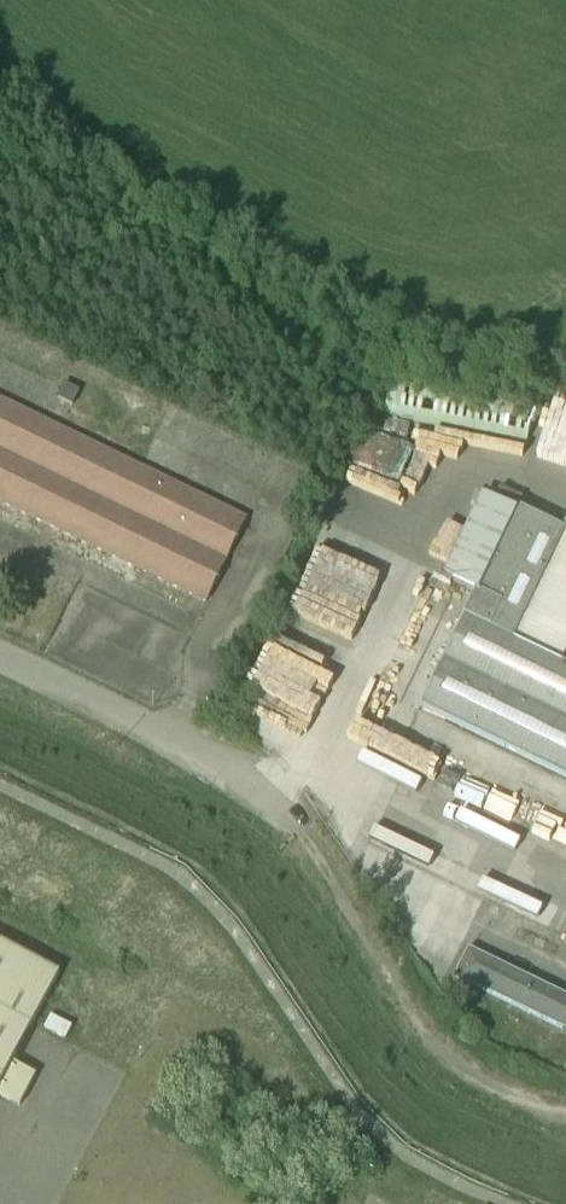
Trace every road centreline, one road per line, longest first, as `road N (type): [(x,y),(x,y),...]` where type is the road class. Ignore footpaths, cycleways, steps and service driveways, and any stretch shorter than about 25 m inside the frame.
road 1 (track): [(565,1106),(489,1076),(405,991),(294,832)]
road 2 (unclassified): [(294,832),(201,750),(0,655)]

